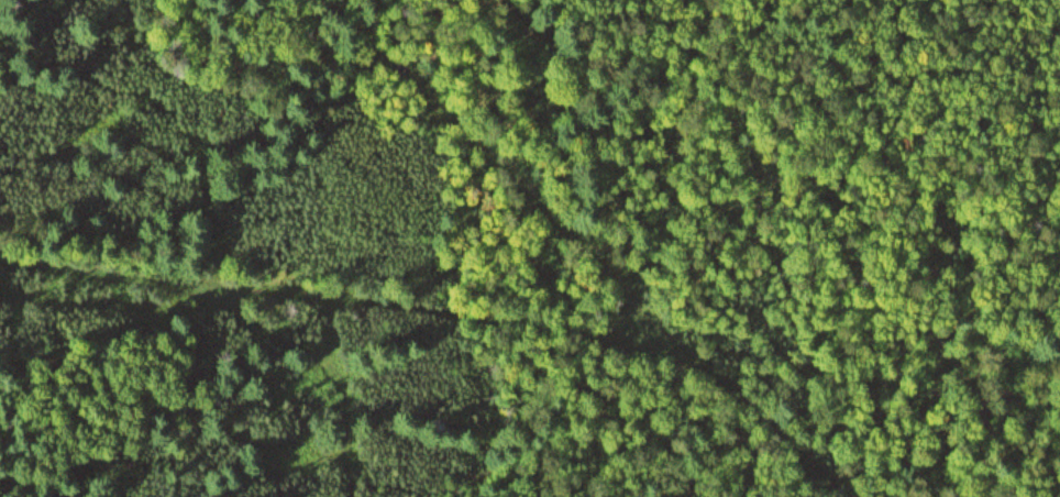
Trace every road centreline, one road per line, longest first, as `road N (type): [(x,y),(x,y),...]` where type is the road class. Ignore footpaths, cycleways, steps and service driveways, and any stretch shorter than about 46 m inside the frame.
road 1 (track): [(0,253),(678,341),(850,496)]
road 2 (track): [(330,0),(678,341)]

